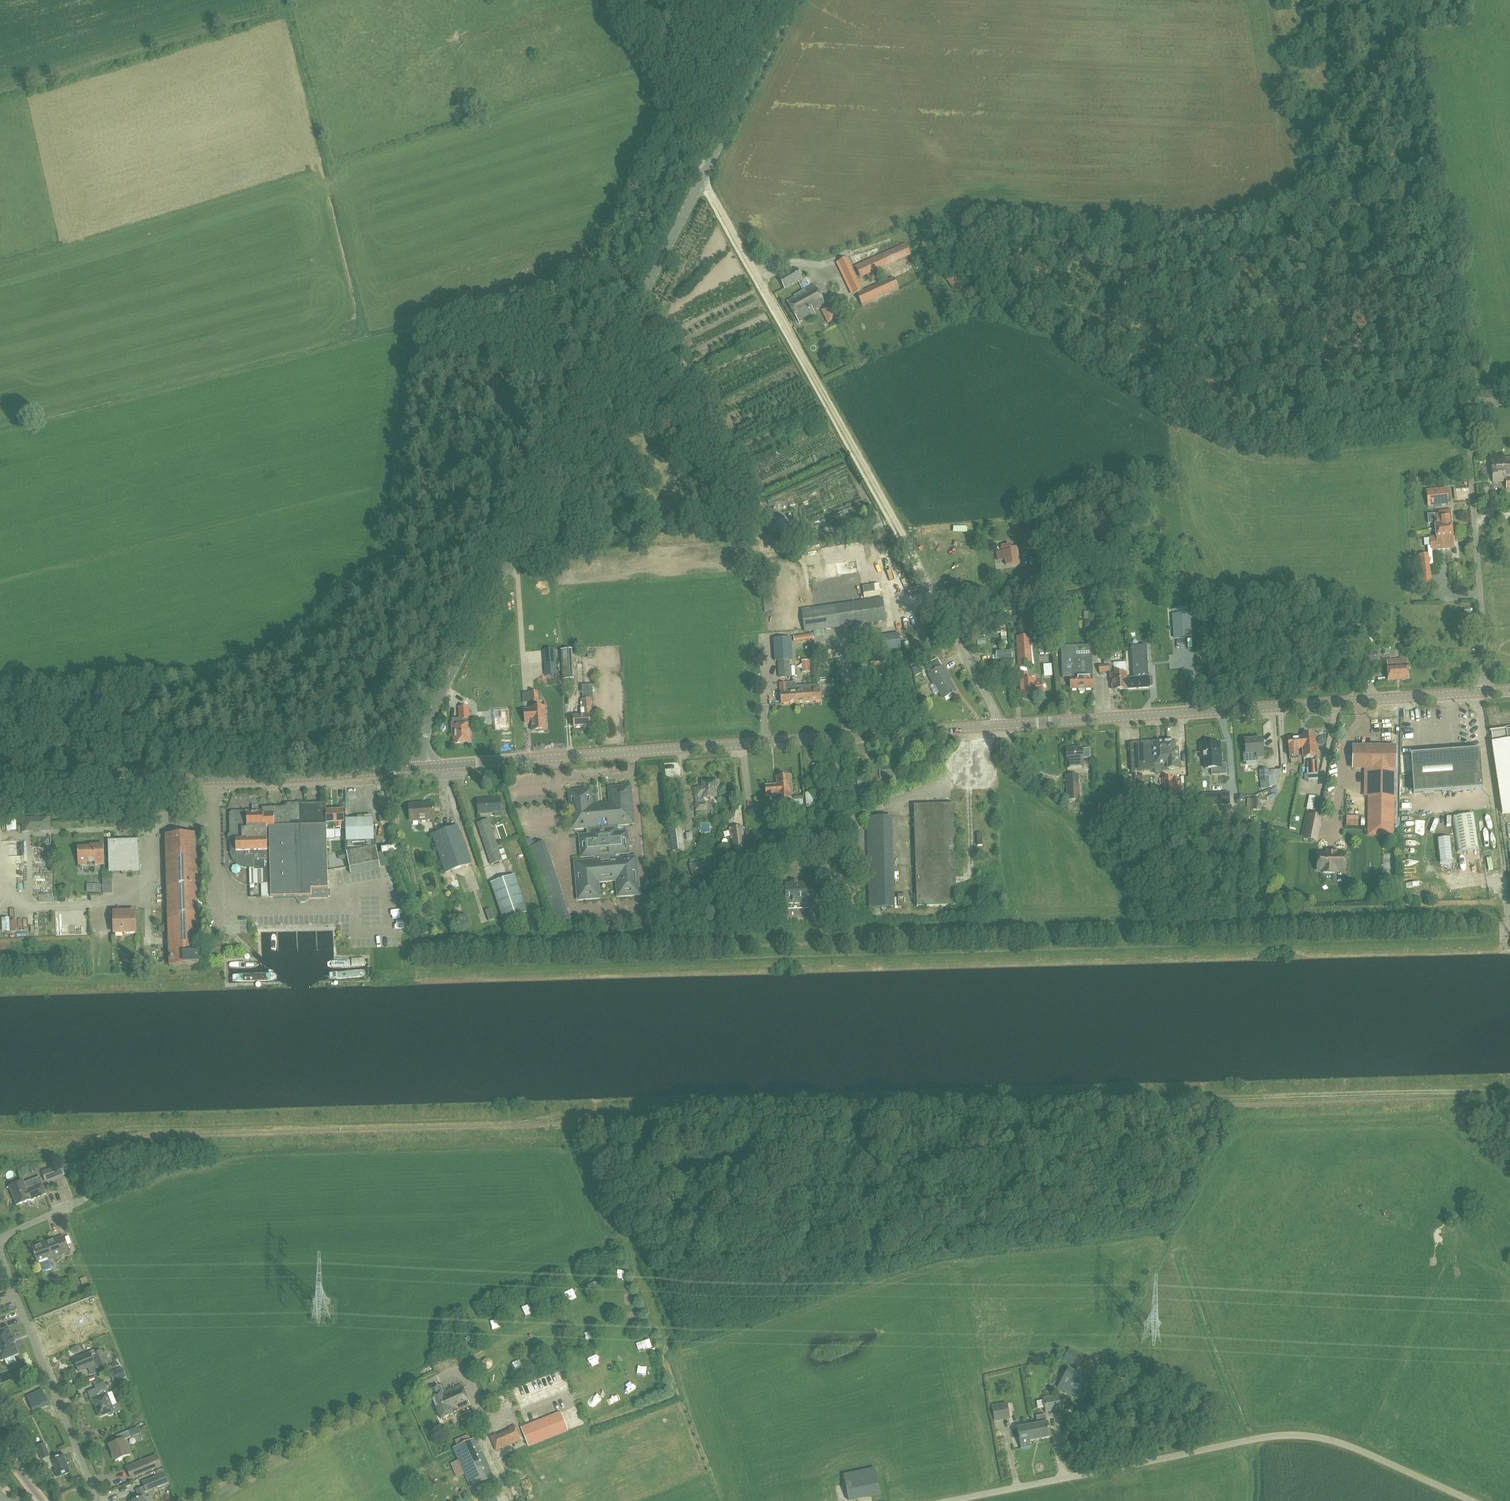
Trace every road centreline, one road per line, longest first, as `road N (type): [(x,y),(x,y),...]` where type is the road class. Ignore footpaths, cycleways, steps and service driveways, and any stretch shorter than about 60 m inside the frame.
road 1 (track): [(1509,1089),(133,1127),(115,1128),(106,1163)]
road 2 (tertiary): [(421,768),(429,718),(792,0)]
road 3 (secondary): [(421,768),(1002,725)]
road 4 (unclassified): [(957,1500),(1297,1436),(1474,1500)]
road 5 (secondary): [(1002,725),(1485,692)]
road 6 (track): [(926,588),(702,179)]
road 7 (secondary): [(0,783),(421,768)]
road 8 (residential): [(479,1407),(466,1378),(450,1372),(317,1435),(205,1500)]
road 9 (unclassified): [(1485,692),(1468,409)]
road 10 (residential): [(99,1500),(0,1254)]
road 11 (track): [(702,179),(693,148),(609,0)]
road 12 (residential): [(1002,725),(926,588)]
road 13 (residential): [(0,1240),(85,1198),(106,1163)]

